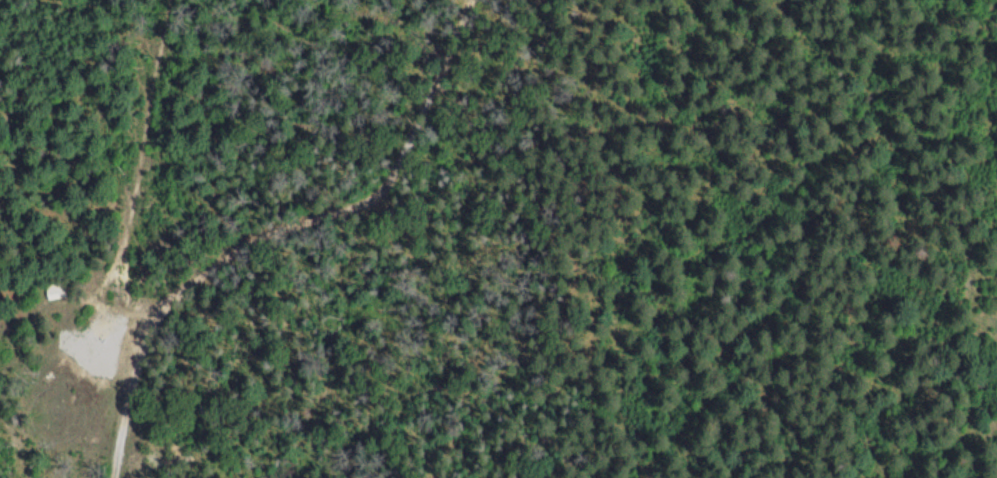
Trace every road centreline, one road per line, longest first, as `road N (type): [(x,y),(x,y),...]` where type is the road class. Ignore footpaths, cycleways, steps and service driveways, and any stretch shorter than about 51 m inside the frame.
road 1 (track): [(82,477),(88,438),(153,283),(238,230),(344,184),(389,122),(427,0)]

